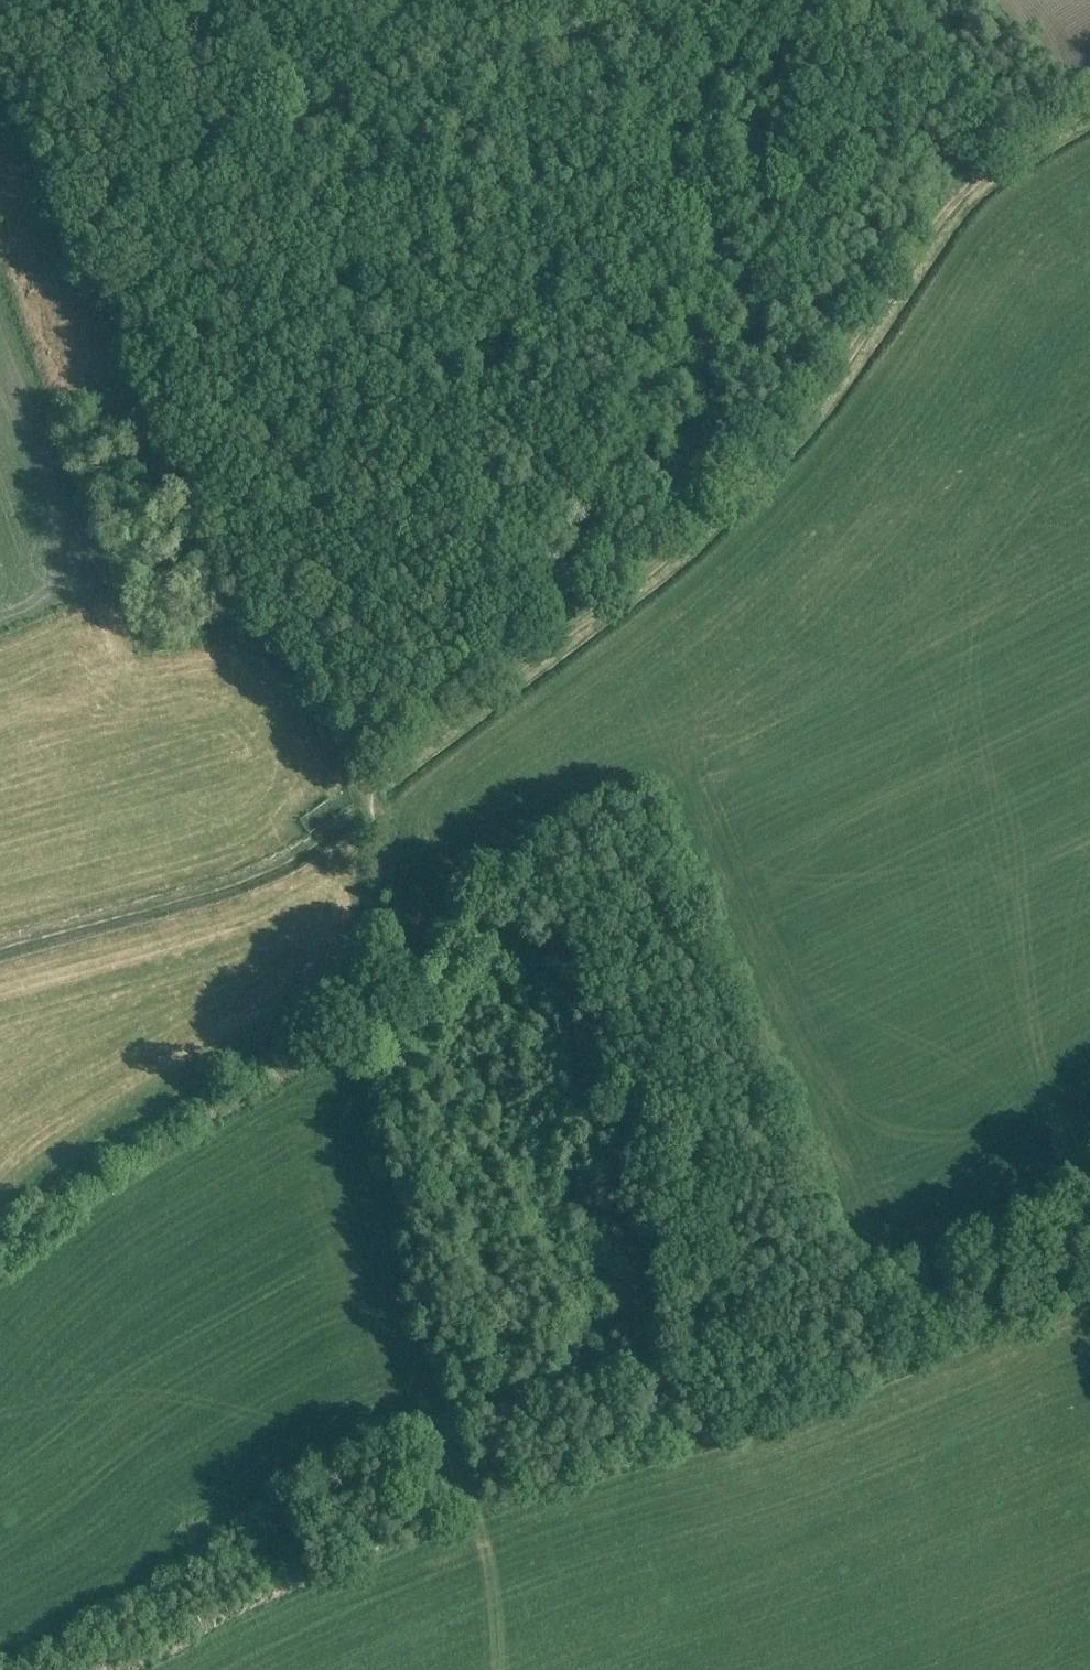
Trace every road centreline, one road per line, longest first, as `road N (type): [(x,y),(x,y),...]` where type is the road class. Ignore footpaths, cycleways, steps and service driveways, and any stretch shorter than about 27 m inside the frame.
road 1 (track): [(1089,109),(965,193),(821,397),(699,532),(376,778),(382,878),(340,1001),(91,1149),(0,1228)]

